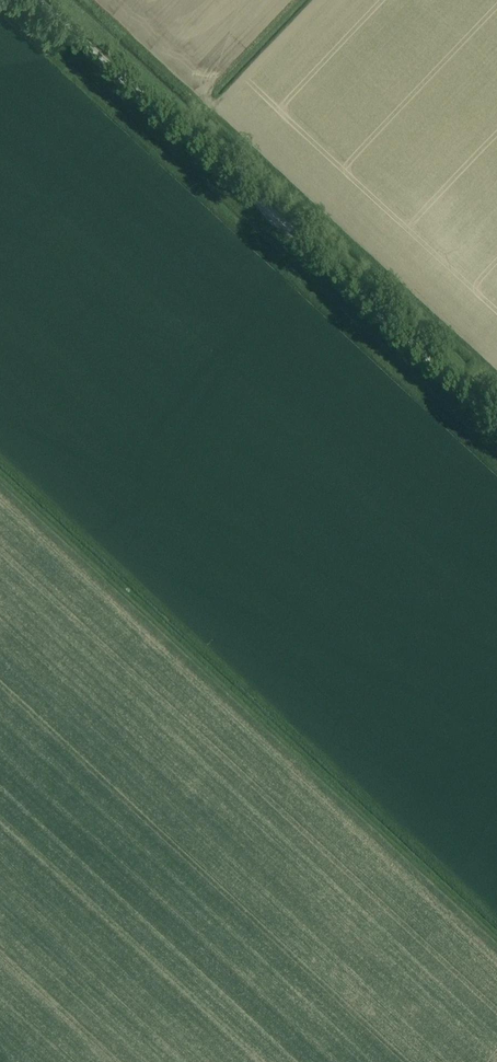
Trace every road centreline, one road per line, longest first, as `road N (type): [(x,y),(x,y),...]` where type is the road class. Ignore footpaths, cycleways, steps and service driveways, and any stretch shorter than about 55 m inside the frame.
road 1 (unclassified): [(496,422),(36,0)]

